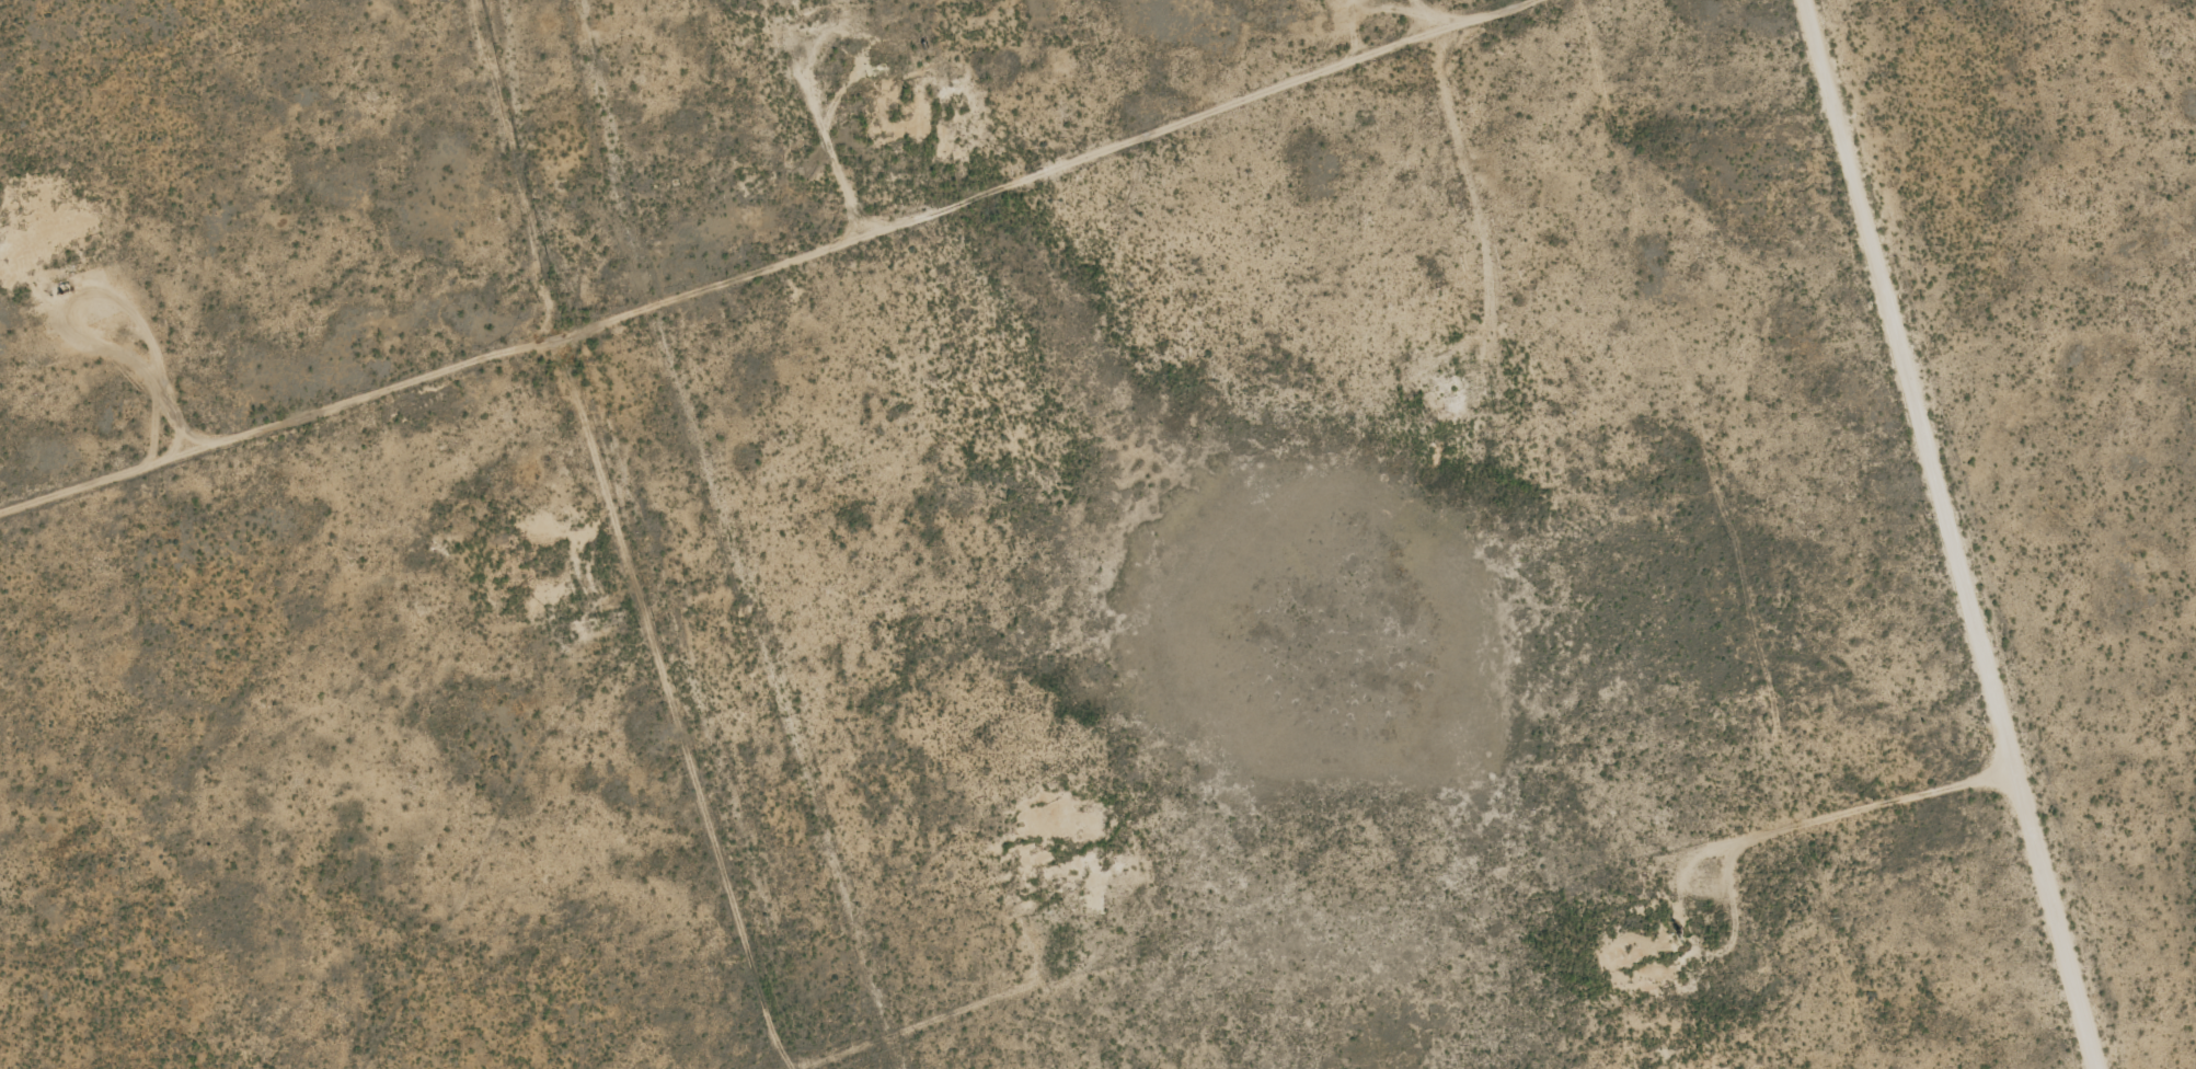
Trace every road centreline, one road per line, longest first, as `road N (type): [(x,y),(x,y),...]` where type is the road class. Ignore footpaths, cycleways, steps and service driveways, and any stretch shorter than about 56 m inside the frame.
road 1 (track): [(1512,0),(567,326),(0,511)]
road 2 (track): [(2106,1068),(1812,0)]
road 3 (track): [(1428,0),(1576,437)]
road 4 (track): [(445,0),(567,326)]

